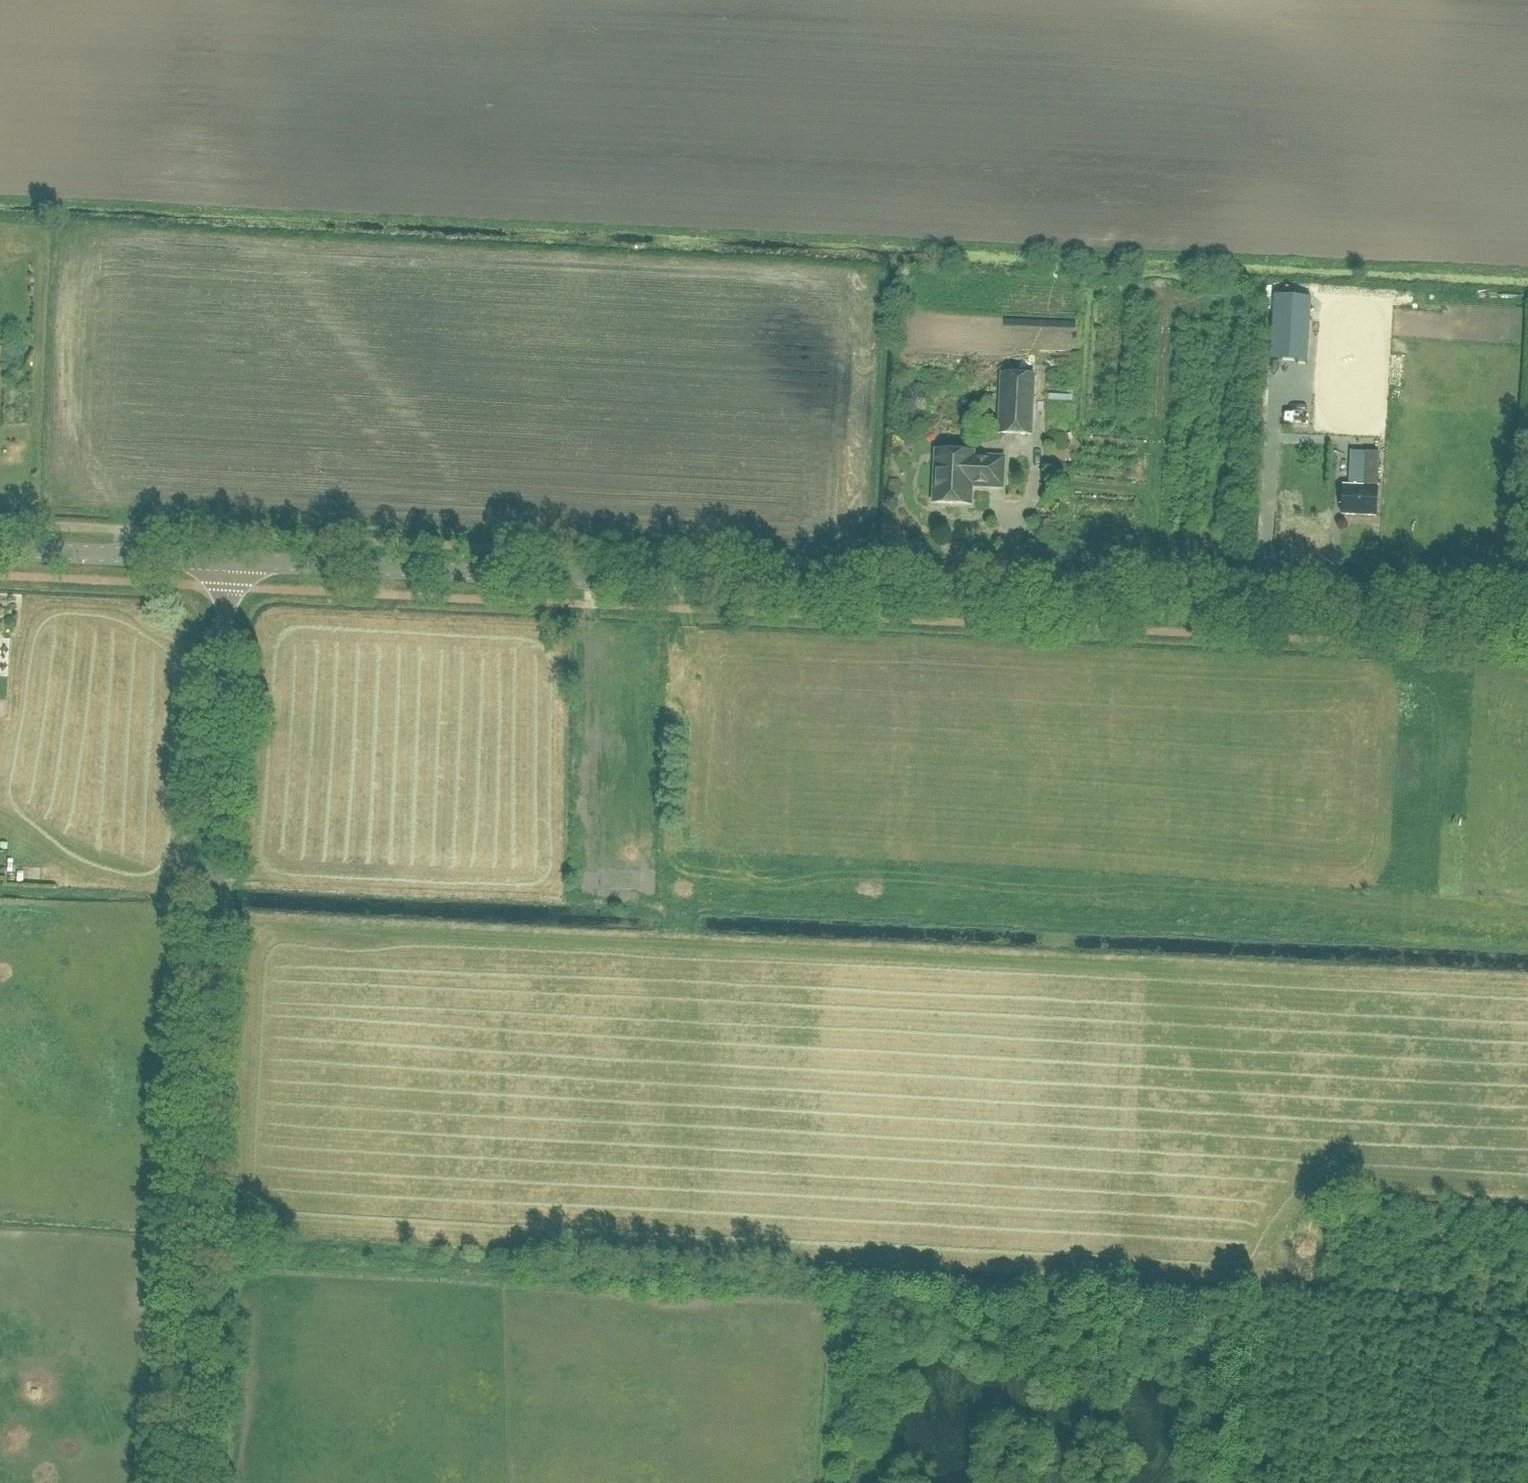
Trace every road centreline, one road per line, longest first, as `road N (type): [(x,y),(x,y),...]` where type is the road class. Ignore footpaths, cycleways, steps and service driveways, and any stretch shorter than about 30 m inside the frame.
road 1 (tertiary): [(1527,625),(228,562)]
road 2 (unclassified): [(185,1482),(228,562)]
road 3 (track): [(1527,1461),(1258,1467)]
road 4 (tertiary): [(228,562),(0,548)]

